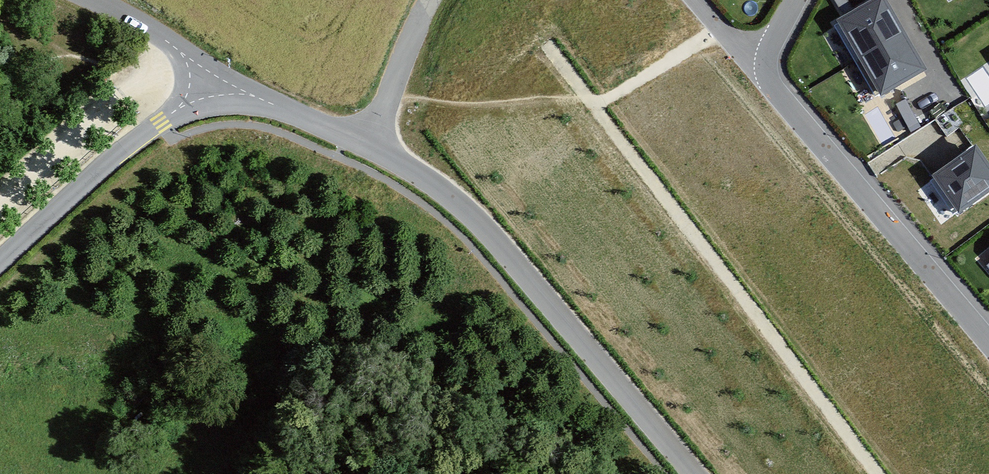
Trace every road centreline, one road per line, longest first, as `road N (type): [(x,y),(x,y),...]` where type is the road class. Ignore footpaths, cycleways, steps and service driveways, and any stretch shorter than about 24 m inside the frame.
road 1 (unclassified): [(374,152),(471,221),(690,473)]
road 2 (residential): [(767,61),(775,90),(988,340)]
road 3 (unclassified): [(0,254),(70,190),(221,82)]
road 4 (unclassified): [(374,152),(221,82)]
road 5 (unclassified): [(431,0),(374,152)]
road 6 (unclassified): [(221,82),(164,39),(91,0)]

